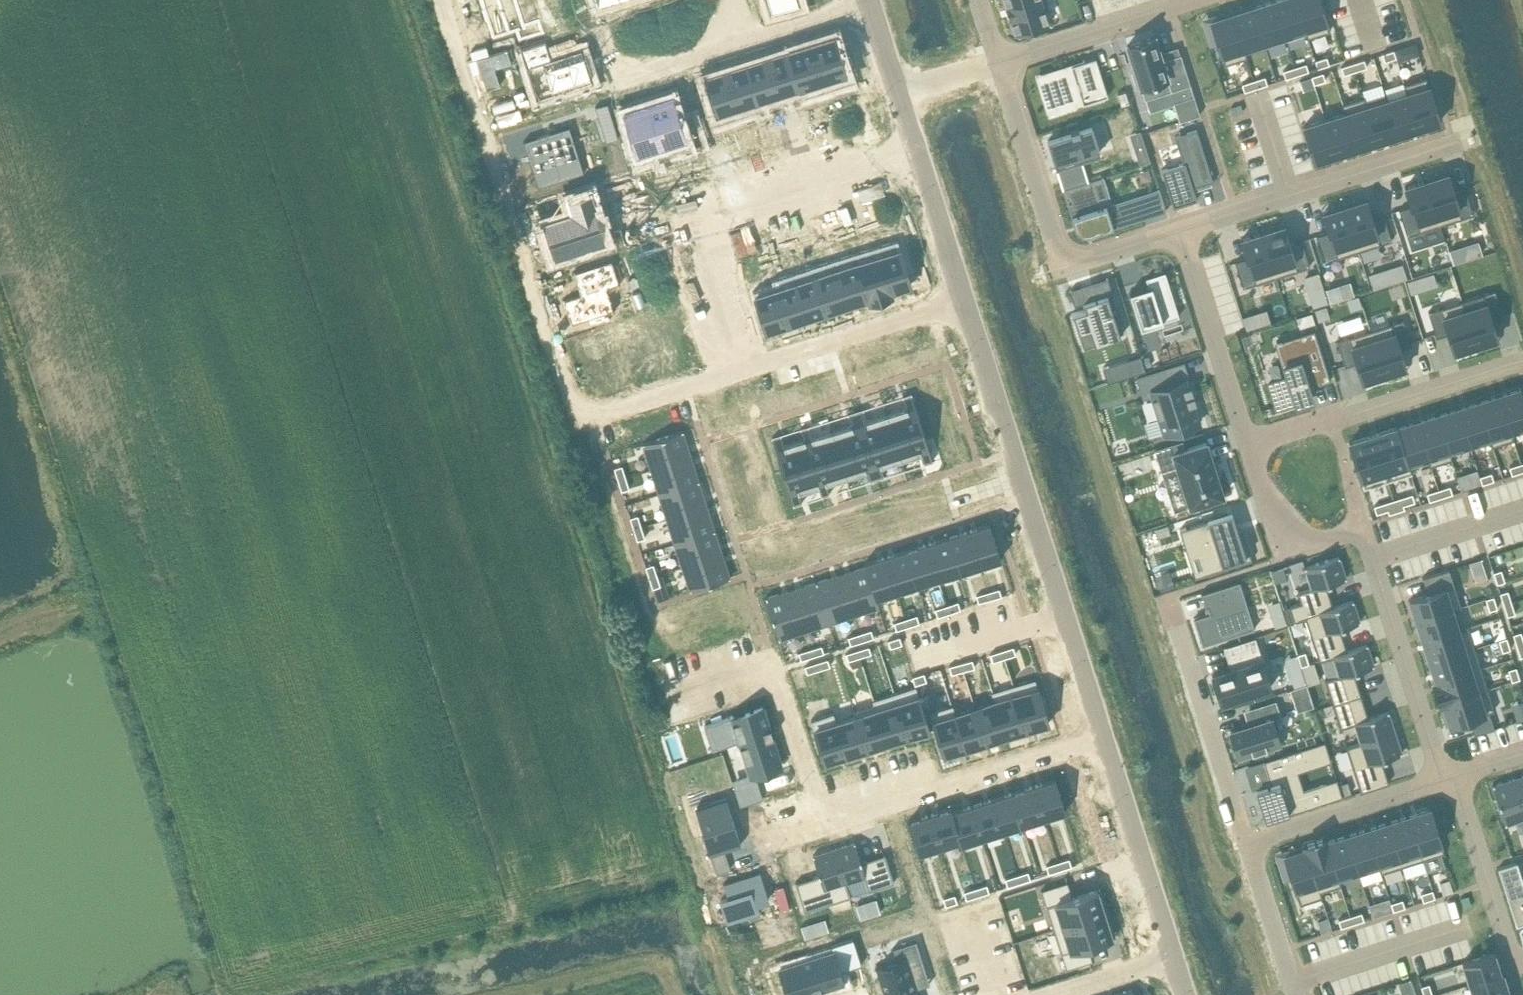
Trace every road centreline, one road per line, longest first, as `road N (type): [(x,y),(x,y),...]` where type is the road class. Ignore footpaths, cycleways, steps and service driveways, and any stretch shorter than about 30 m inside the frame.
road 1 (residential): [(445,0),(580,420),(963,298)]
road 2 (unclassified): [(1100,739),(963,298)]
road 3 (residential): [(1247,445),(1293,535),(1324,541),(1362,531),(1440,780)]
road 4 (residential): [(866,2),(617,80),(599,24)]
road 5 (unclassified): [(963,298),(866,2)]
road 6 (residential): [(1179,231),(1454,144)]
road 7 (residential): [(1520,361),(1247,445)]
road 8 (residential): [(1100,739),(828,823)]
road 9 (residential): [(1246,842),(1167,596)]
road 10 (unclassified): [(1172,961),(1100,739)]
road 11 (residential): [(1179,231),(1247,445)]
road 12 (residential): [(997,62),(1062,268)]
road 13 (residential): [(997,62),(1196,0)]
road 14 (residential): [(1246,842),(1440,780)]
road 15 (residential): [(1454,775),(1511,953),(1522,960)]
road 16 (residential): [(828,823),(772,649)]
road 17 (residential): [(1296,994),(1246,842)]
road 18 (residential): [(1062,268),(1179,231)]

